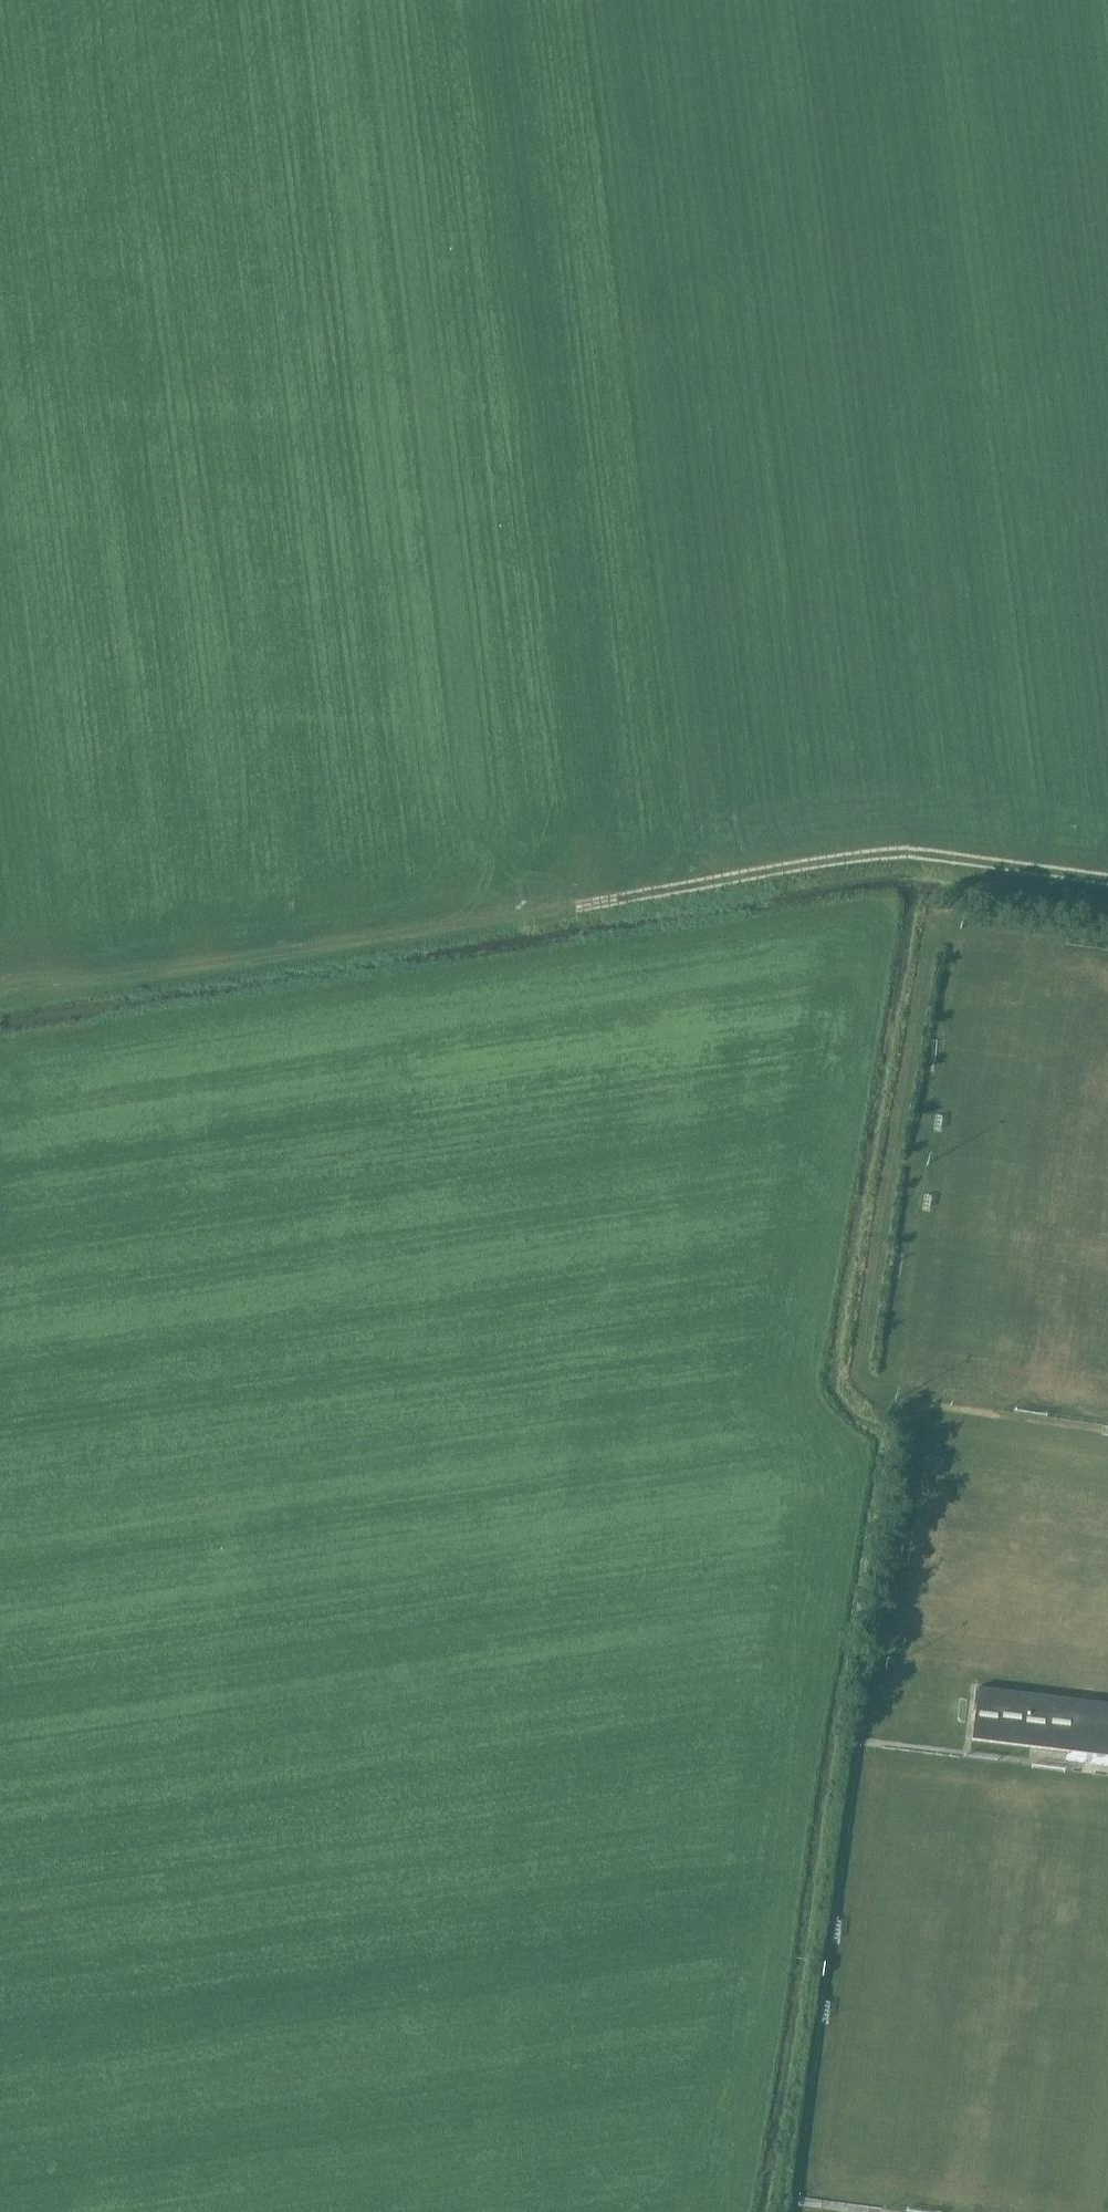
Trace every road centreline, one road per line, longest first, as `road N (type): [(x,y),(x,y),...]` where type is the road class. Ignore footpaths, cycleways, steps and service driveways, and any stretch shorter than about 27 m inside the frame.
road 1 (track): [(0,995),(898,853),(1107,881)]

